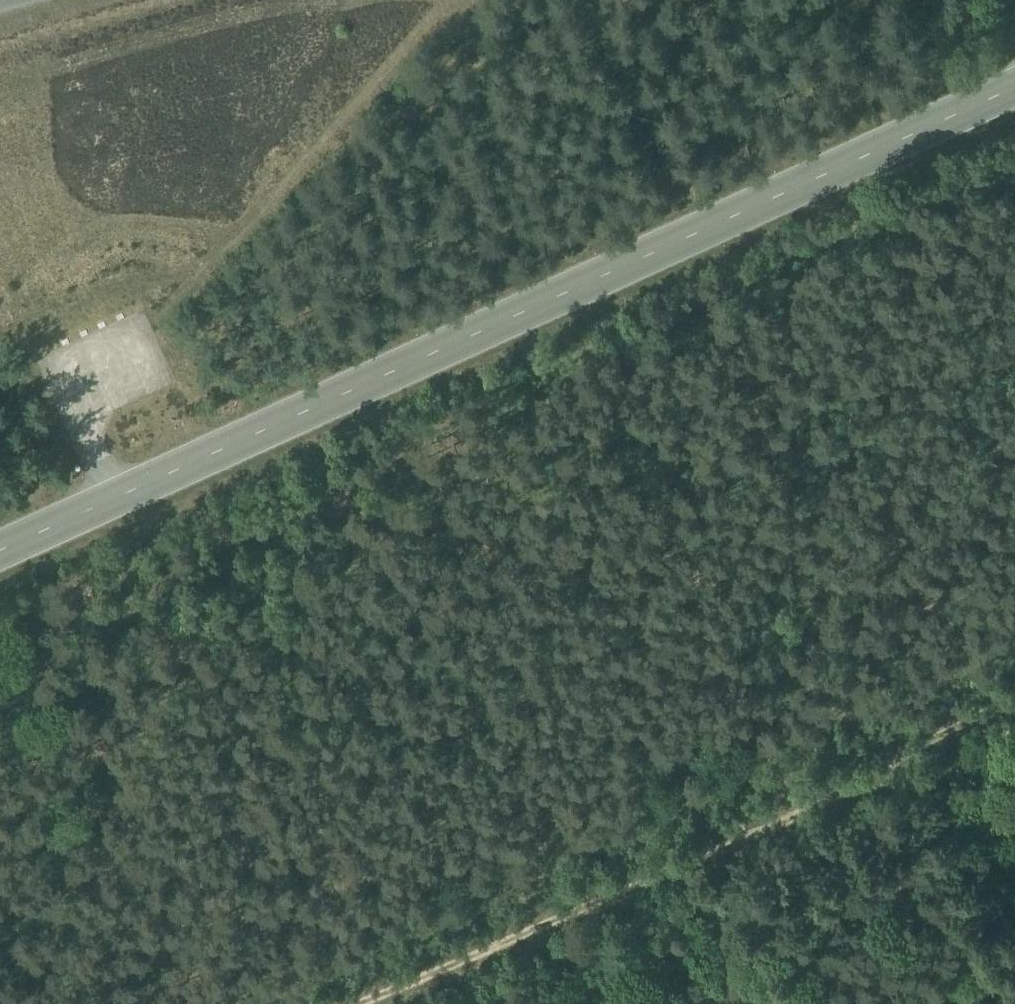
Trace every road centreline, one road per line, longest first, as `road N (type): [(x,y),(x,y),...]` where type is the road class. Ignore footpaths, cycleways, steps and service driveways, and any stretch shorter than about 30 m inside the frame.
road 1 (unclassified): [(0,534),(1014,96)]
road 2 (track): [(386,1003),(1014,688)]

